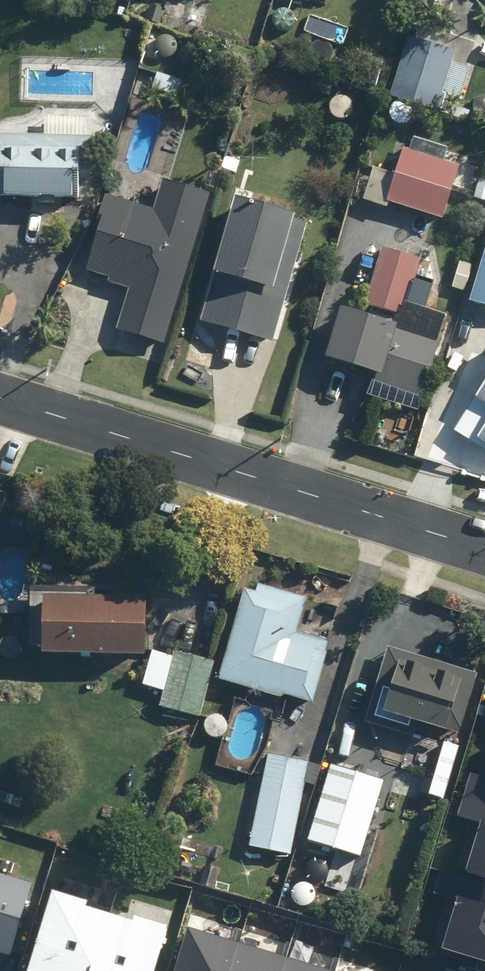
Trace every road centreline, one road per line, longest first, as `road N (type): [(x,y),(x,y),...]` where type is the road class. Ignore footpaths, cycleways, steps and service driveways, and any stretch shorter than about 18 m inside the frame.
road 1 (residential): [(484,550),(0,399)]

